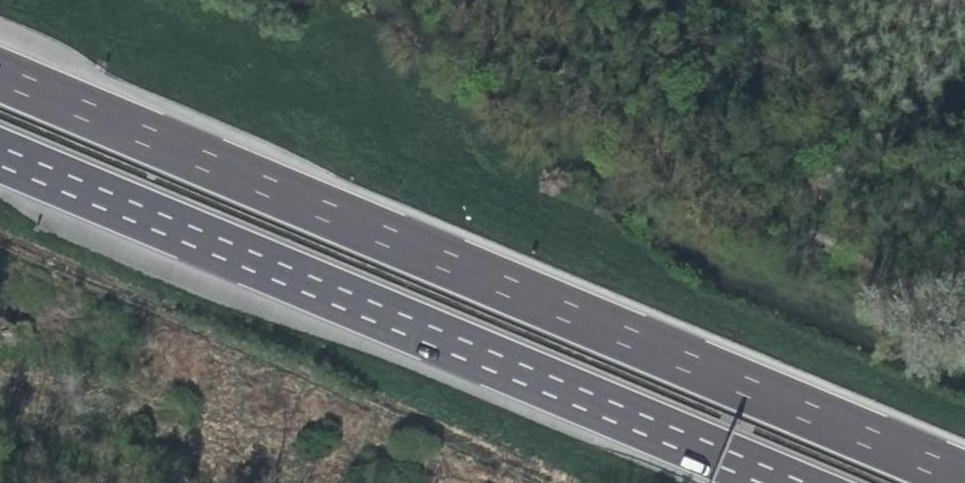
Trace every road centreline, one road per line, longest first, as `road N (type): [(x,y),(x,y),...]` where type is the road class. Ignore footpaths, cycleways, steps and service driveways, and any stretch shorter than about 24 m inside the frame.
road 1 (motorway): [(964,479),(0,75)]
road 2 (motorway): [(0,153),(795,482)]

